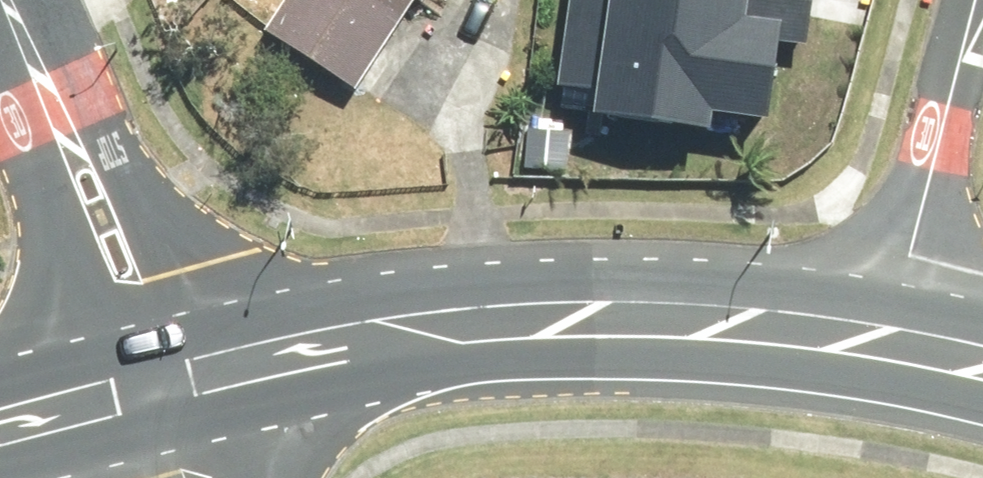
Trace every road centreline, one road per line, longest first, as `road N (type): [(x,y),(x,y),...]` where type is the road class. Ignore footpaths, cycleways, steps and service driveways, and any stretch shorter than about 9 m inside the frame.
road 1 (secondary): [(165,372),(328,330),(443,316),(754,314),(897,333)]
road 2 (tertiary): [(5,0),(165,372)]
road 3 (residential): [(982,0),(897,333)]
road 4 (secondary): [(0,419),(165,372)]

